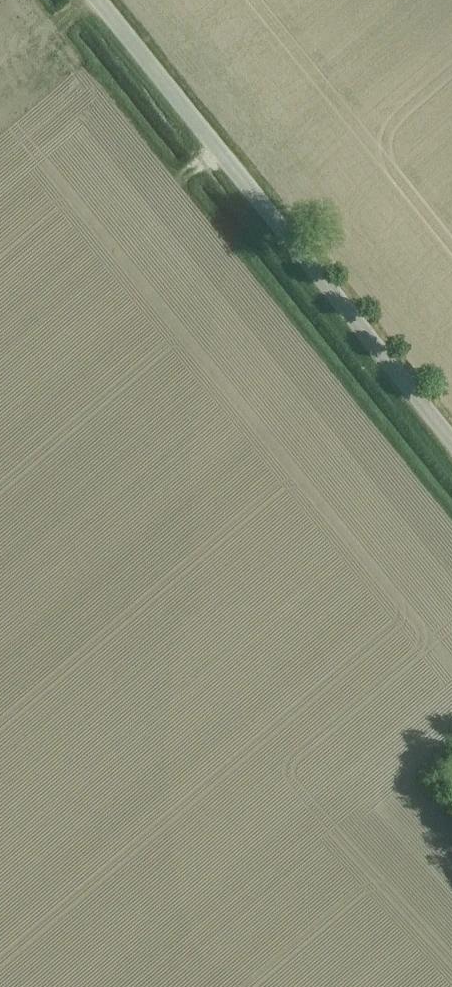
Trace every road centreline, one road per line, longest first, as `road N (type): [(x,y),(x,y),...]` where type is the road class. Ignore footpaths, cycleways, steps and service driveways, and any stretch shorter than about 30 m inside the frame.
road 1 (unclassified): [(451,442),(98,0)]

